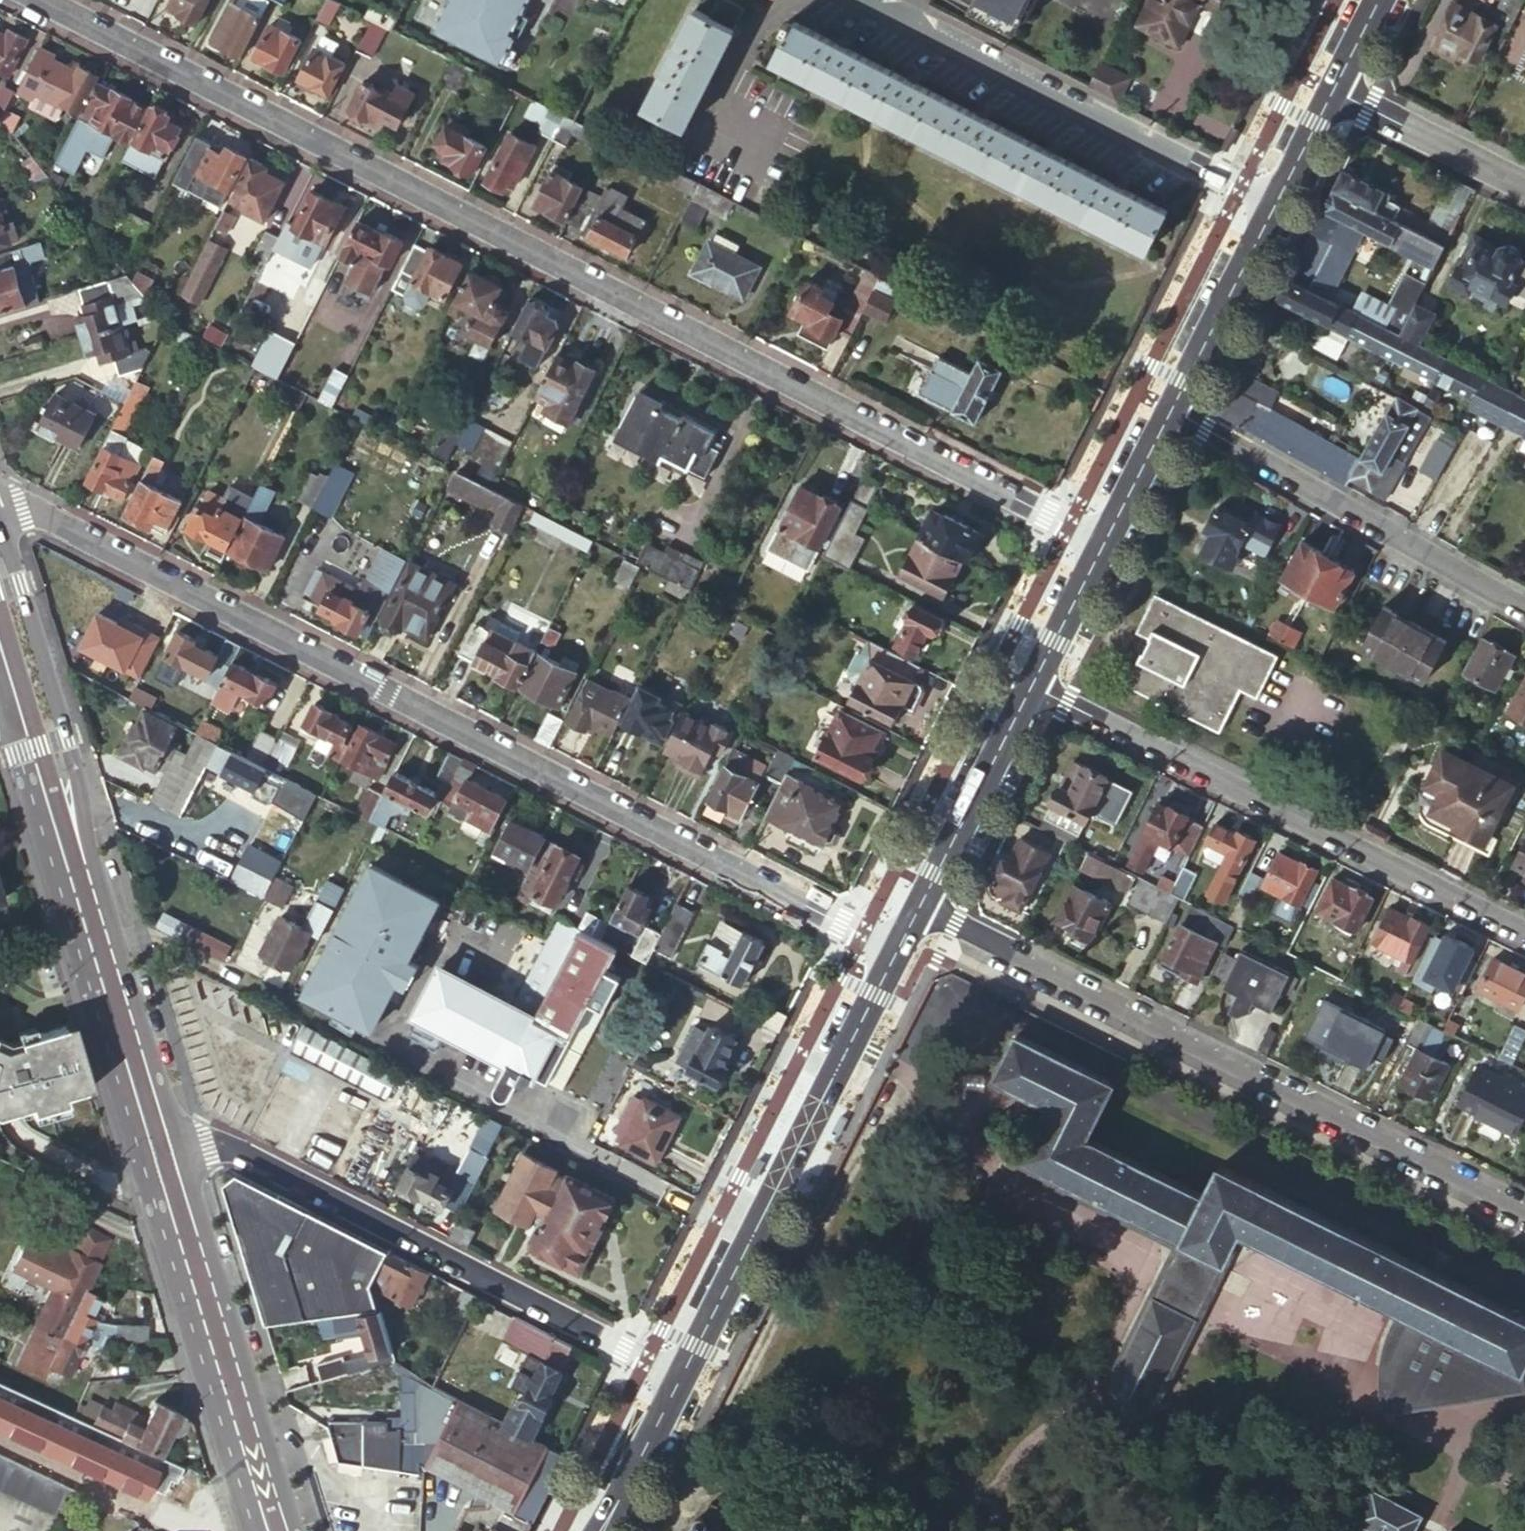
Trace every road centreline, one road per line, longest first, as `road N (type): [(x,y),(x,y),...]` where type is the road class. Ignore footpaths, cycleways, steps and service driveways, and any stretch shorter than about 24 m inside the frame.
road 1 (residential): [(1103,544),(38,0)]
road 2 (unclassified): [(0,511),(21,506),(895,951)]
road 3 (residential): [(1524,1210),(918,906)]
road 4 (residential): [(154,1158),(207,1145),(241,1153),(679,1375)]
road 5 (residential): [(1028,687),(1524,934)]
road 6 (secondary): [(679,1375),(895,951)]
road 7 (residential): [(1276,203),(877,0)]
road 8 (residential): [(1524,605),(1170,411)]
road 9 (secondary): [(154,1158),(269,1530)]
road 10 (secondary): [(69,864),(79,773),(13,554),(0,544)]
road 11 (secondary): [(69,864),(154,1158)]
road 12 (secondary): [(918,906),(1028,687)]
road 13 (secondary): [(1170,411),(1276,203)]
road 14 (residential): [(1333,90),(1524,187)]
road 15 (secondary): [(599,1530),(679,1375)]
road 16 (secondary): [(1028,687),(1103,544)]
road 17 (secondary): [(19,711),(69,864)]
road 18 (secondary): [(1103,544),(1170,411)]
road 19 (secondary): [(1276,203),(1333,90)]

